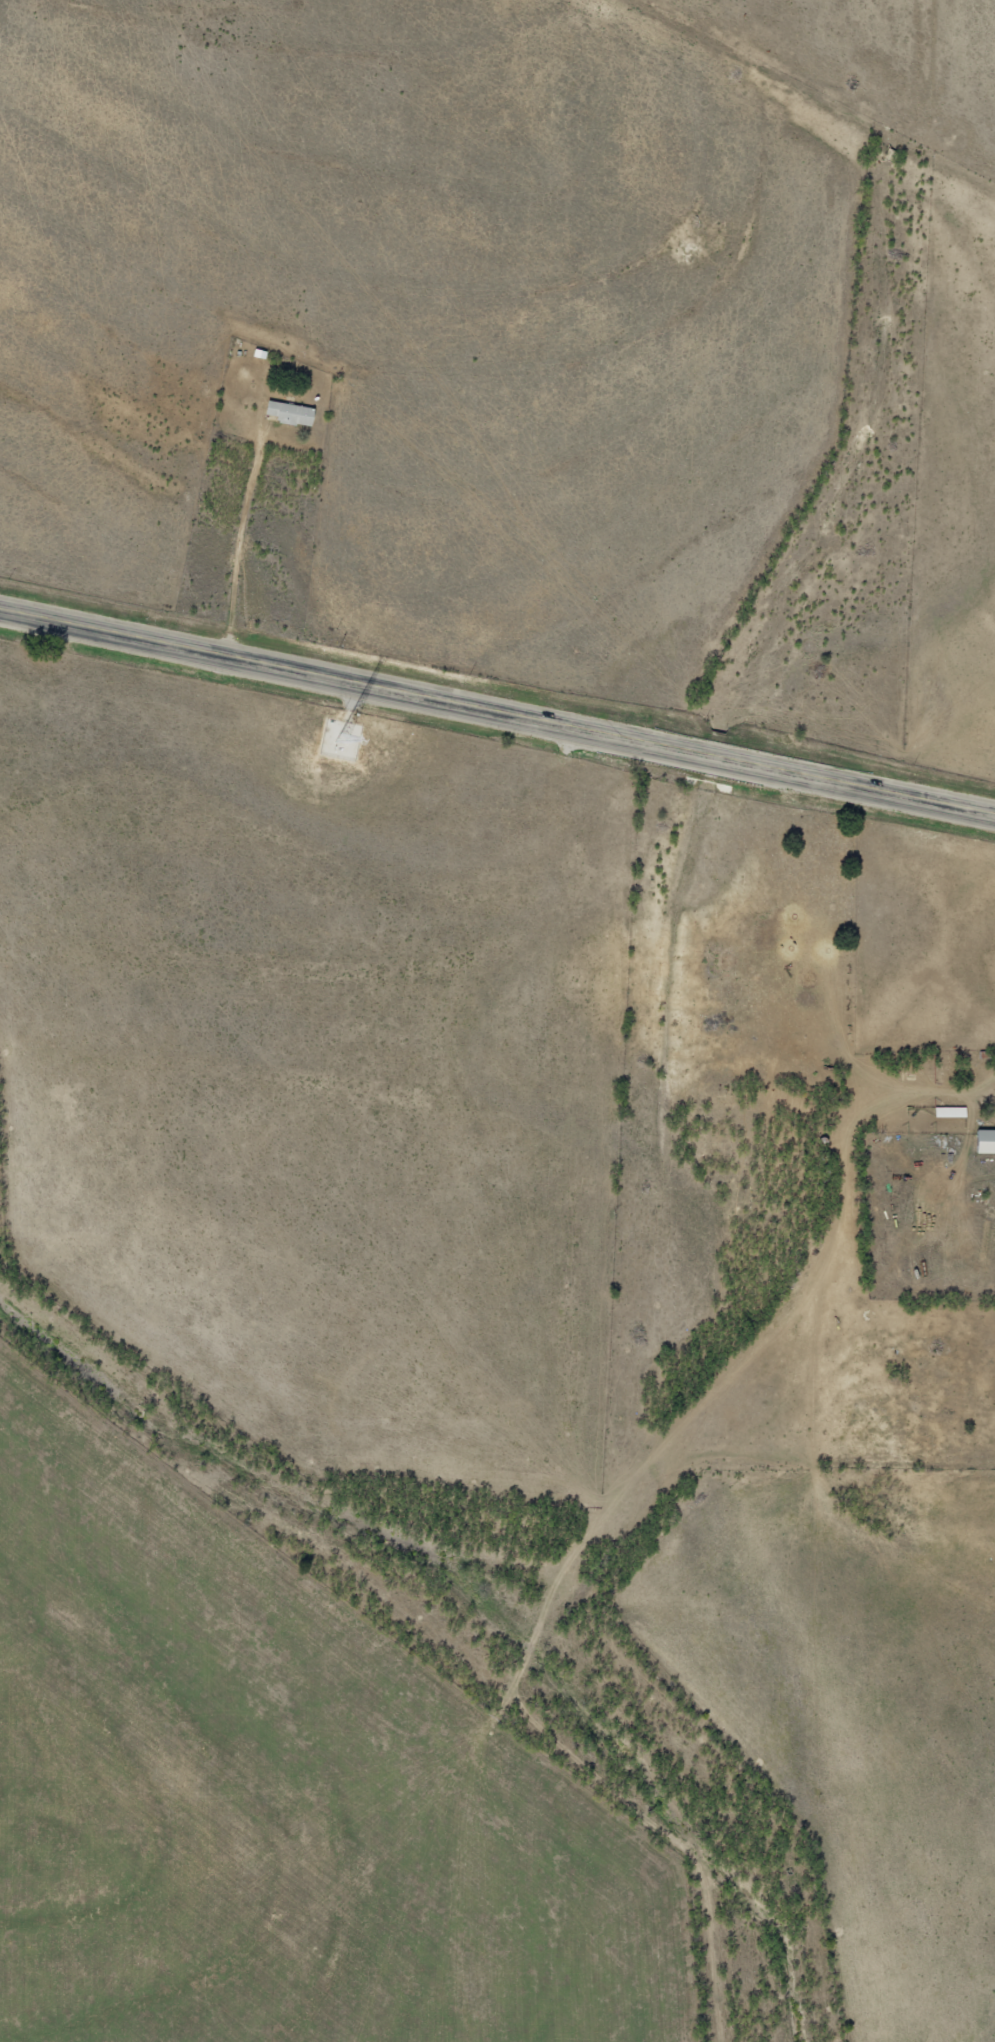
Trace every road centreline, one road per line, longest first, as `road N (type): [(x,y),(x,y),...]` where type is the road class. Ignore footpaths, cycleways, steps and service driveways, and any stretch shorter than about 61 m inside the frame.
road 1 (trunk): [(994,814),(0,605)]

